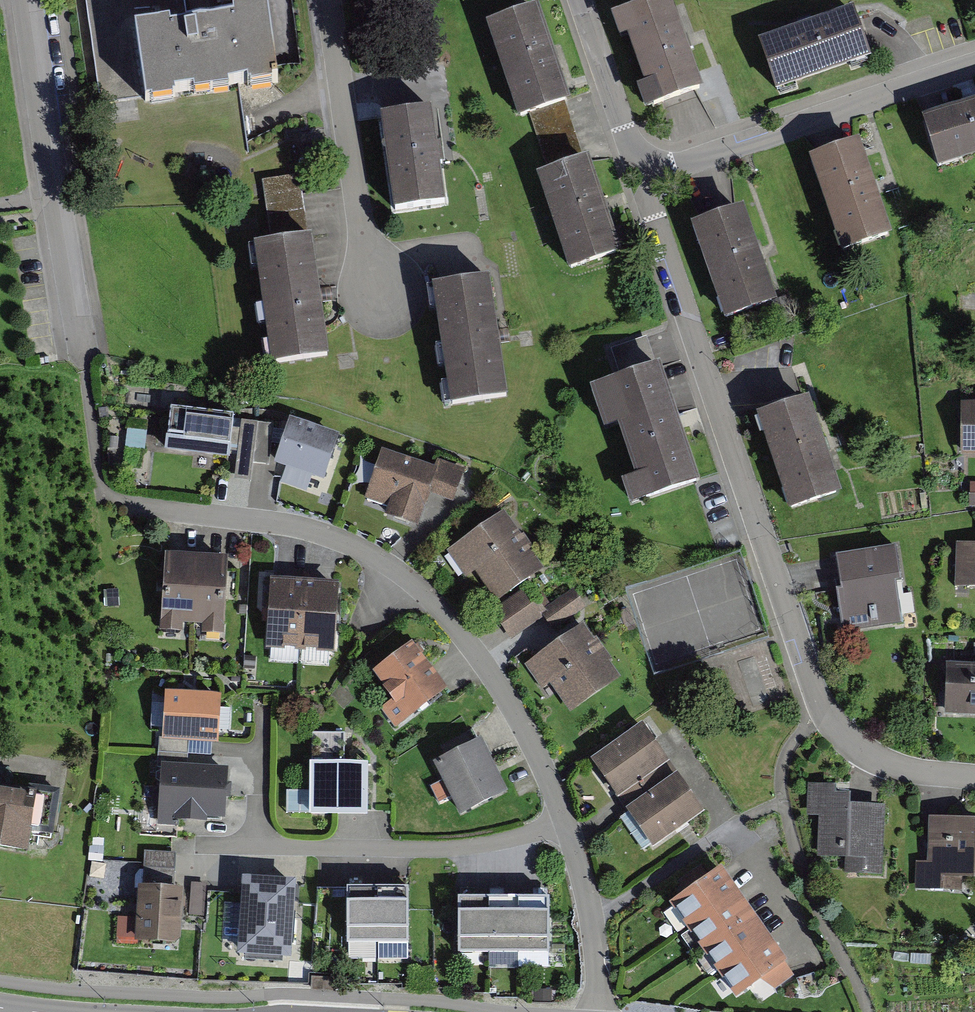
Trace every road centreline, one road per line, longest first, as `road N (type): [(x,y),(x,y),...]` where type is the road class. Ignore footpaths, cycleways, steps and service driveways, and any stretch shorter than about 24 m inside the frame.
road 1 (residential): [(643,176),(813,696),(862,750),(916,772),(974,777)]
road 2 (residential): [(562,823),(530,738),(483,667),(437,605),(377,558),(313,532),(136,508)]
road 3 (residential): [(82,364),(28,0)]
road 4 (residential): [(198,845),(434,849),(520,839),(562,823)]
road 5 (residential): [(643,176),(974,64)]
road 6 (residential): [(331,0),(375,301)]
road 7 (residential): [(602,1011),(592,916),(562,823)]
road 8 (residential): [(580,0),(643,176)]

